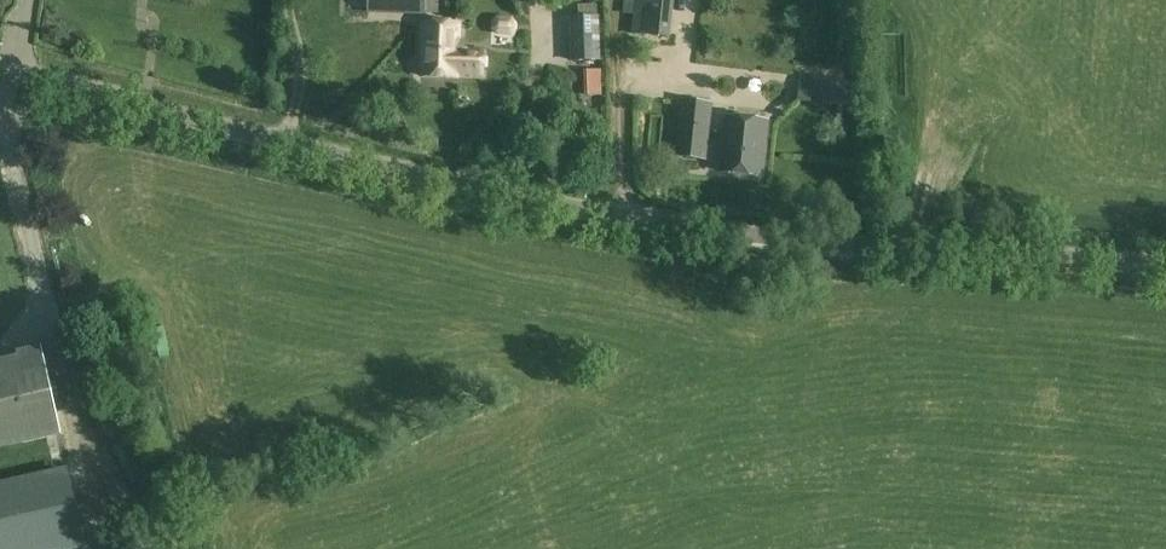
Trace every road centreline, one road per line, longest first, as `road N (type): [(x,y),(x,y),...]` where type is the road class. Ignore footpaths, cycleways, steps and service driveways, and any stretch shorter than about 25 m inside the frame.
road 1 (unclassified): [(1165,278),(596,224),(0,78)]

